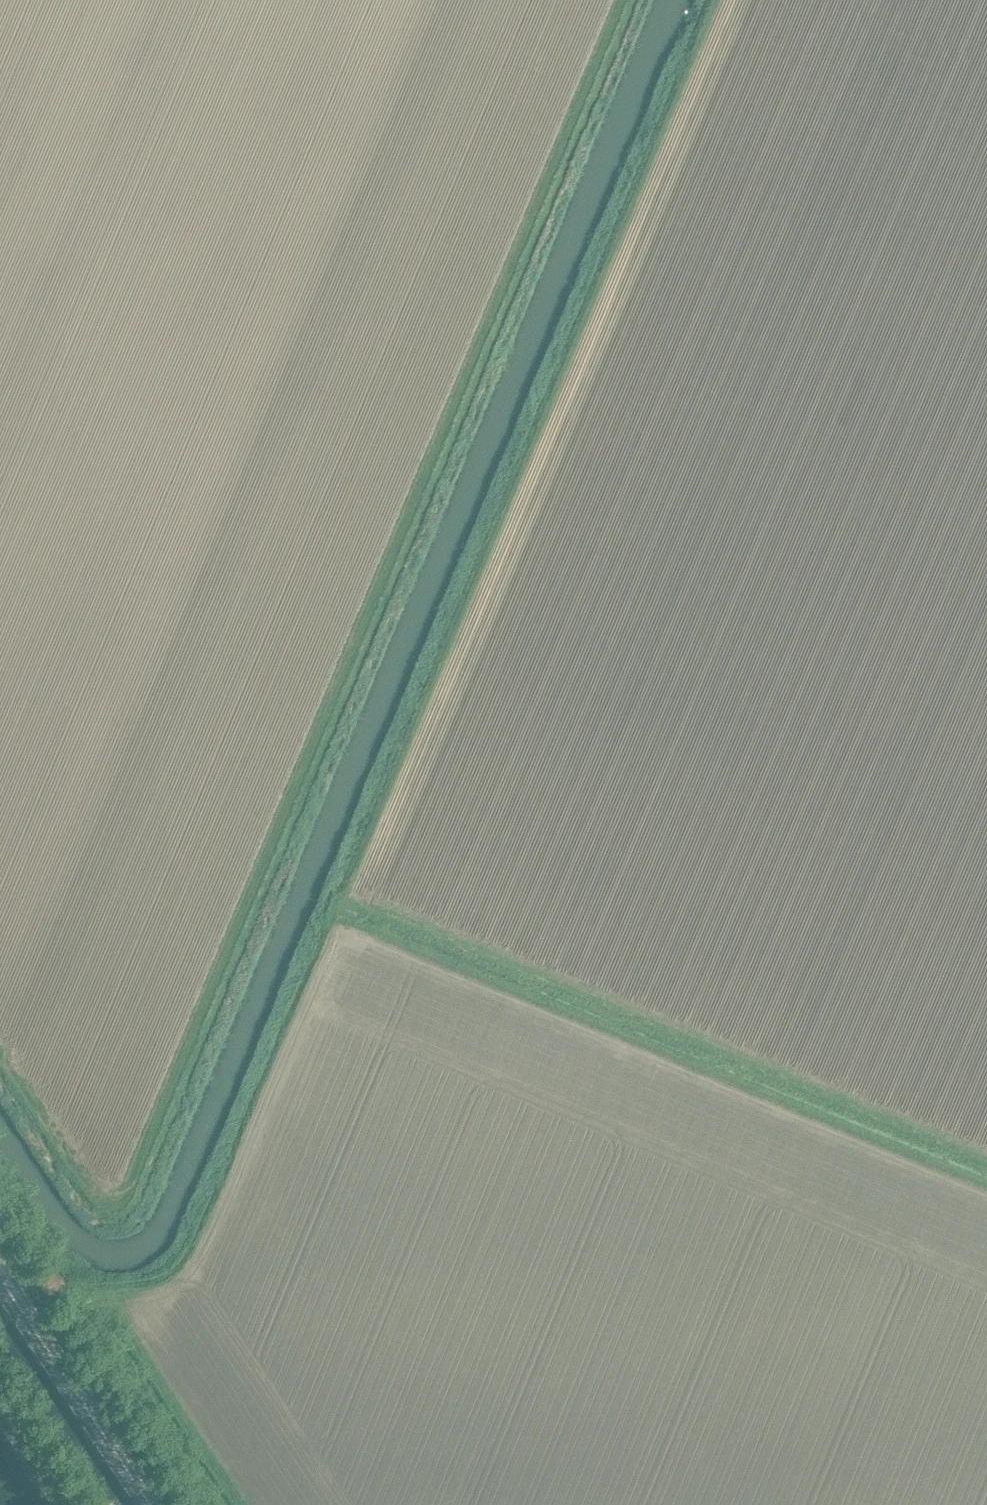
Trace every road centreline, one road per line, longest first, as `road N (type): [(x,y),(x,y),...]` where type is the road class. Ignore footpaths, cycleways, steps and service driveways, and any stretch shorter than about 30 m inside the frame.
road 1 (secondary): [(146,1504),(0,1280)]

